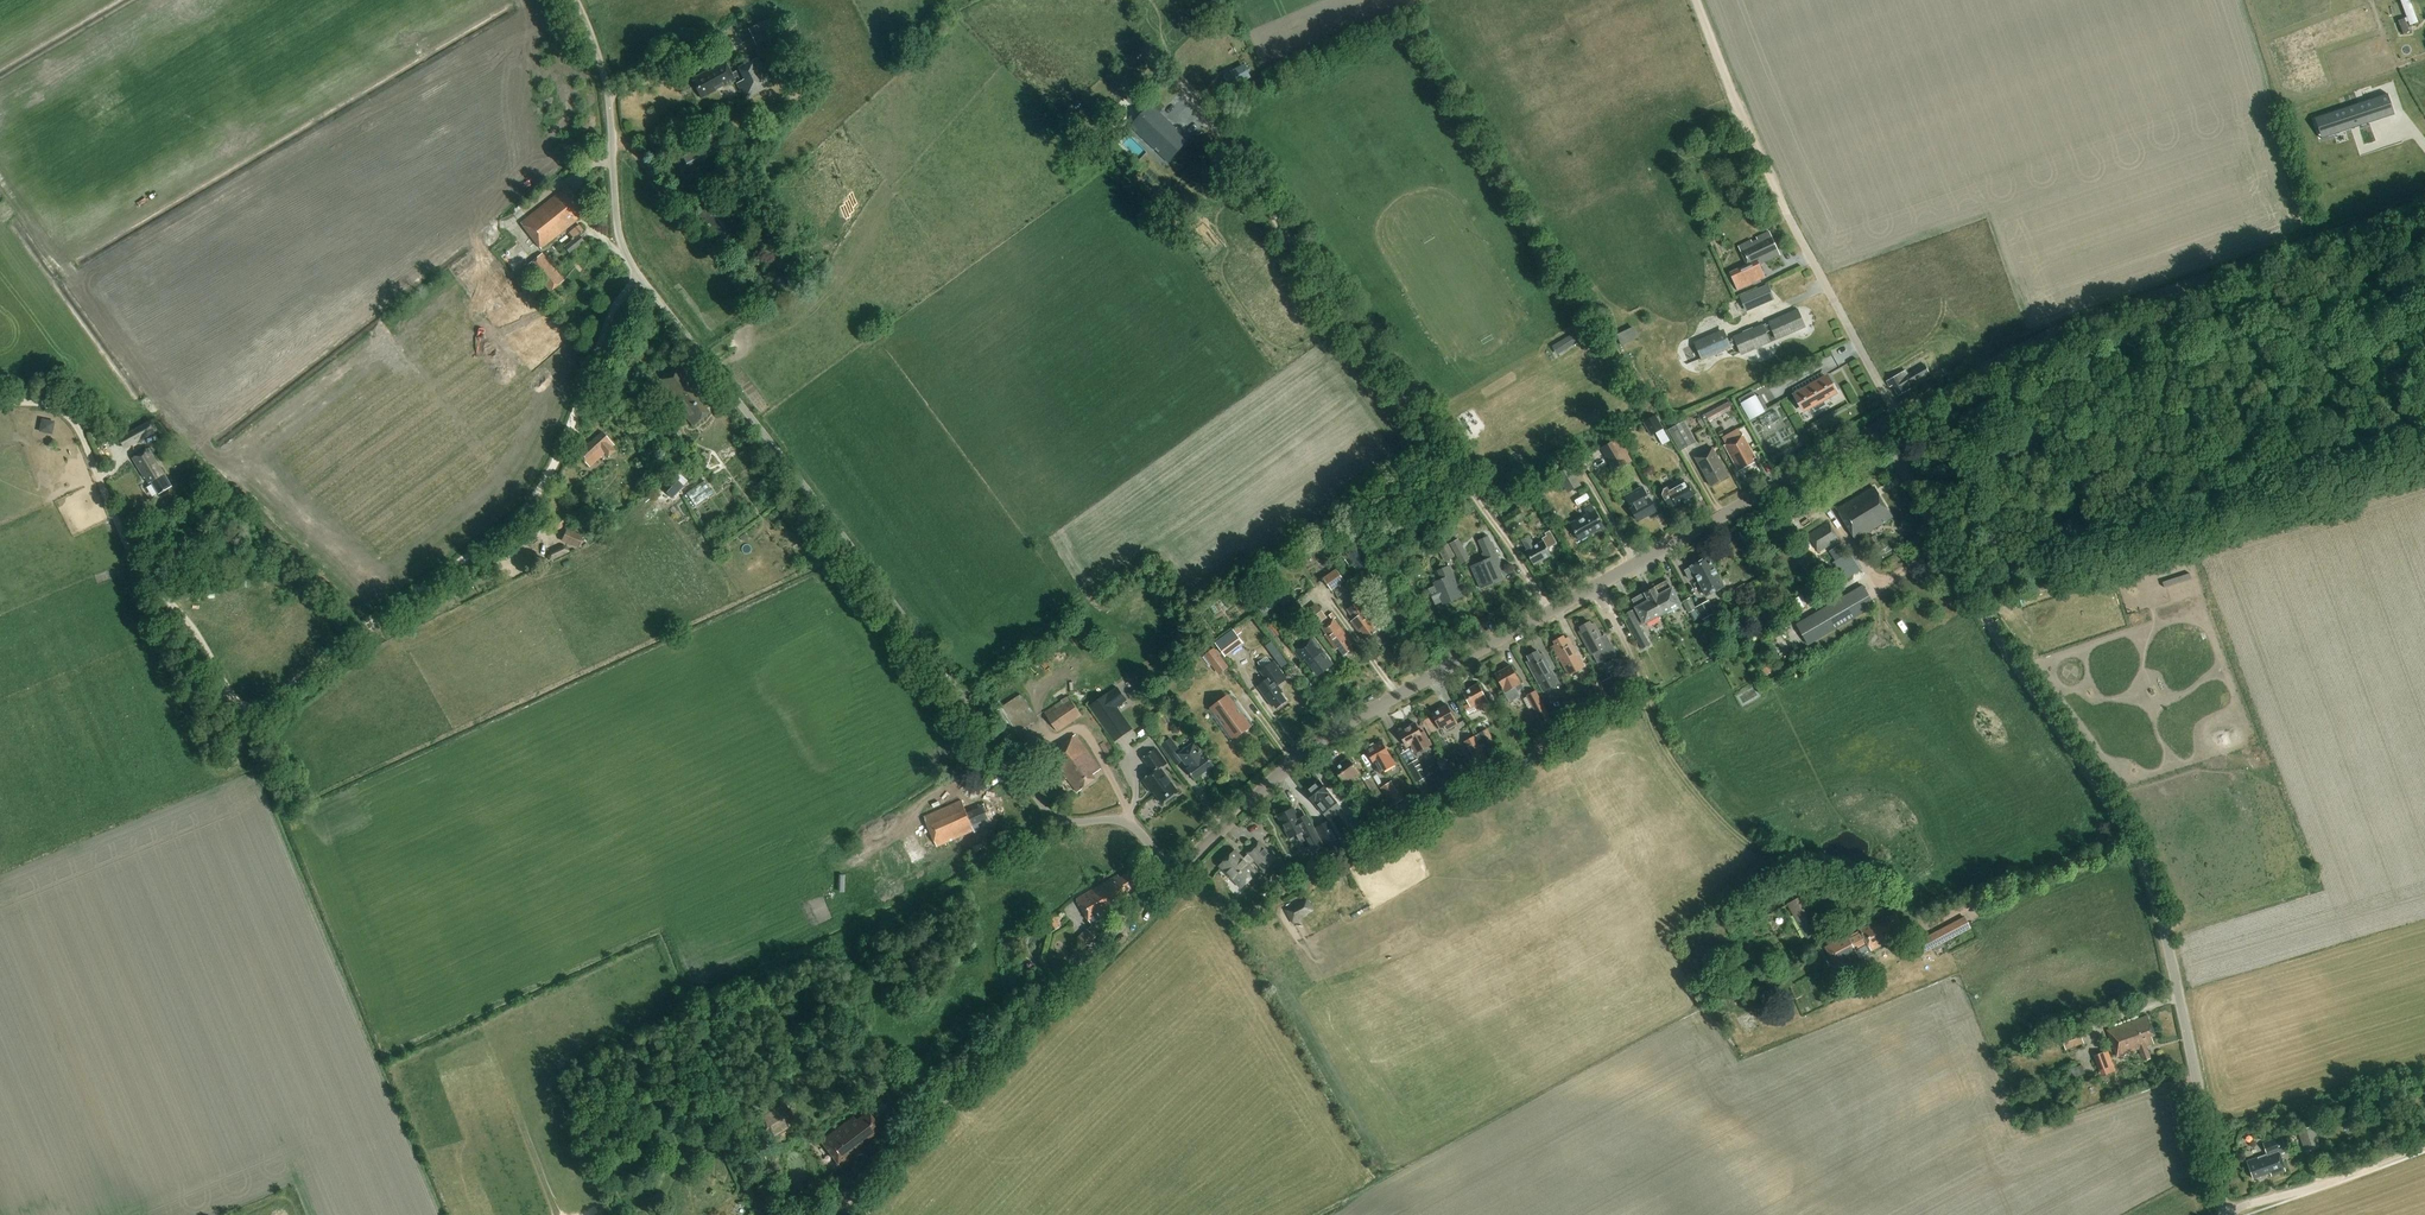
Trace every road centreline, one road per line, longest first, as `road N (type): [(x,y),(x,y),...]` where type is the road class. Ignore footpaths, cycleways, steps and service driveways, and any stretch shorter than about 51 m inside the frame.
road 1 (track): [(638,274),(613,308),(562,448),(528,505),(263,708),(232,698),(196,634),(136,562),(80,429),(51,406),(0,403)]
road 2 (unclassified): [(1172,874),(1136,827),(1060,820),(1041,802),(638,274),(619,229),(607,83)]
road 3 (unclassified): [(2226,1214),(2145,866),(1978,604),(1883,427)]
road 4 (track): [(852,547),(283,811)]
road 5 (track): [(1551,610),(1205,120)]
road 6 (unclassified): [(1898,417),(2074,326),(2424,205)]
road 7 (unclassified): [(1172,874),(1319,741),(1594,587)]
road 8 (unclassified): [(833,1214),(1172,874)]
road 9 (track): [(1623,641),(1659,733),(1720,816),(1743,840),(1832,884)]
road 10 (unclassified): [(1594,587),(1883,427)]
road 11 (unclassified): [(1898,417),(1775,189)]
road 12 (track): [(2225,1211),(2424,1146)]
road 13 (track): [(1696,0),(1775,189)]

